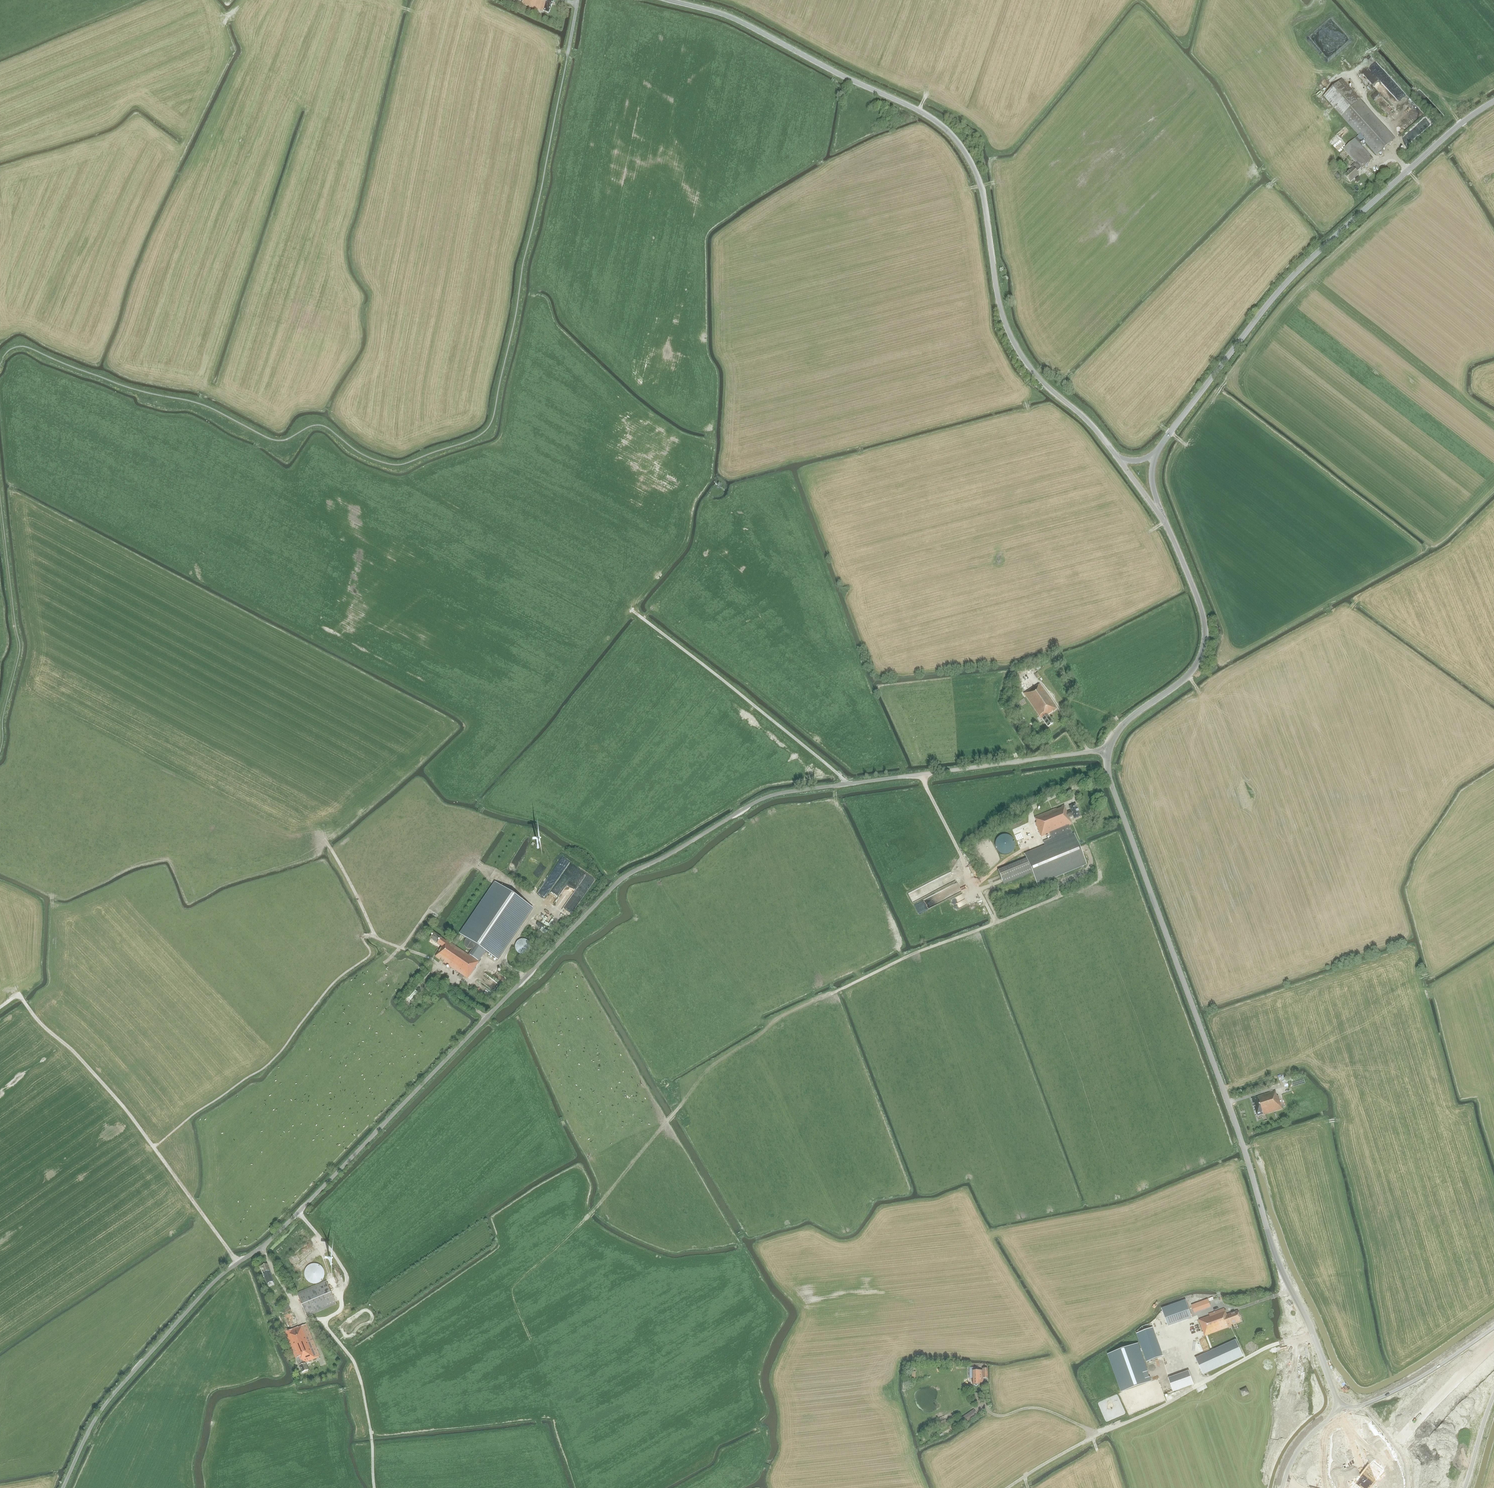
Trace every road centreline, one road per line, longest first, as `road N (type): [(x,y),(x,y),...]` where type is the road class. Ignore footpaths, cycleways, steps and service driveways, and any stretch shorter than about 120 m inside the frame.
road 1 (tertiary): [(238,1263),(299,1212),(631,873),(780,794),(1108,751)]
road 2 (tertiary): [(1342,1412),(1279,1263),(1111,782),(1108,751)]
road 3 (tertiary): [(1118,458),(1014,343),(978,178),(943,126),(721,15),(669,0)]
road 4 (tertiary): [(1156,454),(1293,276),(1493,101)]
road 5 (unclassified): [(155,1149),(267,1068),(337,981),(373,956)]
road 6 (tertiary): [(63,1487),(105,1405),(238,1263)]
road 7 (tertiary): [(1108,751),(1130,717),(1189,674),(1204,646),(1200,605),(1164,521)]
road 8 (unclassified): [(0,1009),(23,1000),(155,1149)]
road 9 (trunk): [(1360,1487),(1493,1344)]
road 10 (trunk): [(1493,1328),(1418,1379),(1342,1412)]
road 11 (unclassified): [(238,1263),(155,1149)]
road 12 (track): [(1096,1436),(1051,1411),(997,1416),(983,1403)]

